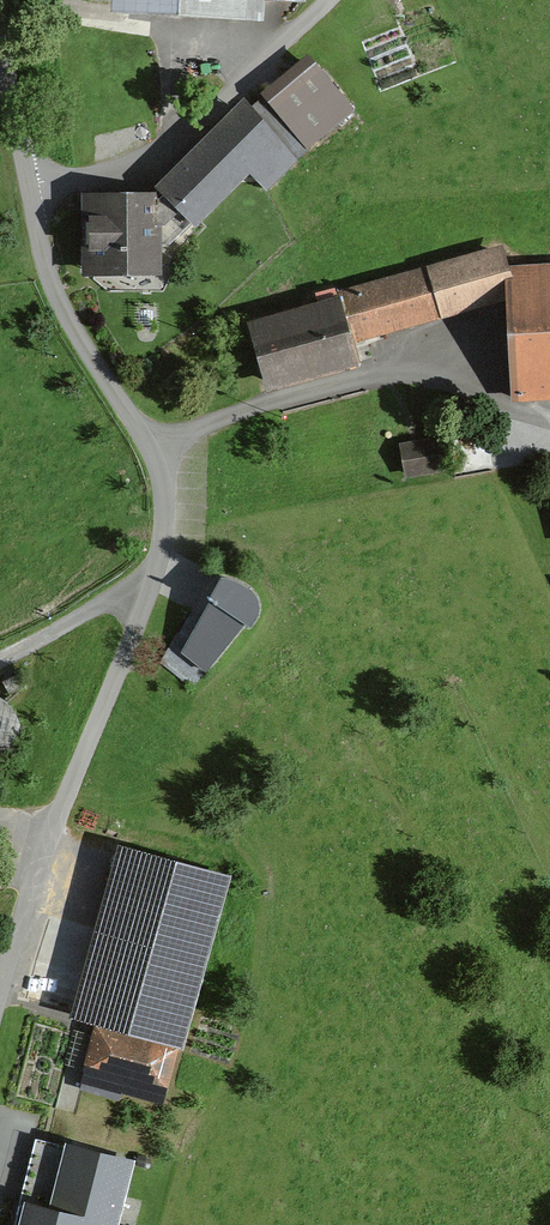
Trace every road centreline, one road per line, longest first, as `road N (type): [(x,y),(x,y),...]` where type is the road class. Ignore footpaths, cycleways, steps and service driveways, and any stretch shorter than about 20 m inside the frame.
road 1 (track): [(549,418),(419,377),(366,377),(150,447)]
road 2 (track): [(323,0),(170,142),(110,169),(30,185)]
road 3 (unclassified): [(1,0),(30,185)]
road 4 (track): [(0,659),(151,579)]

